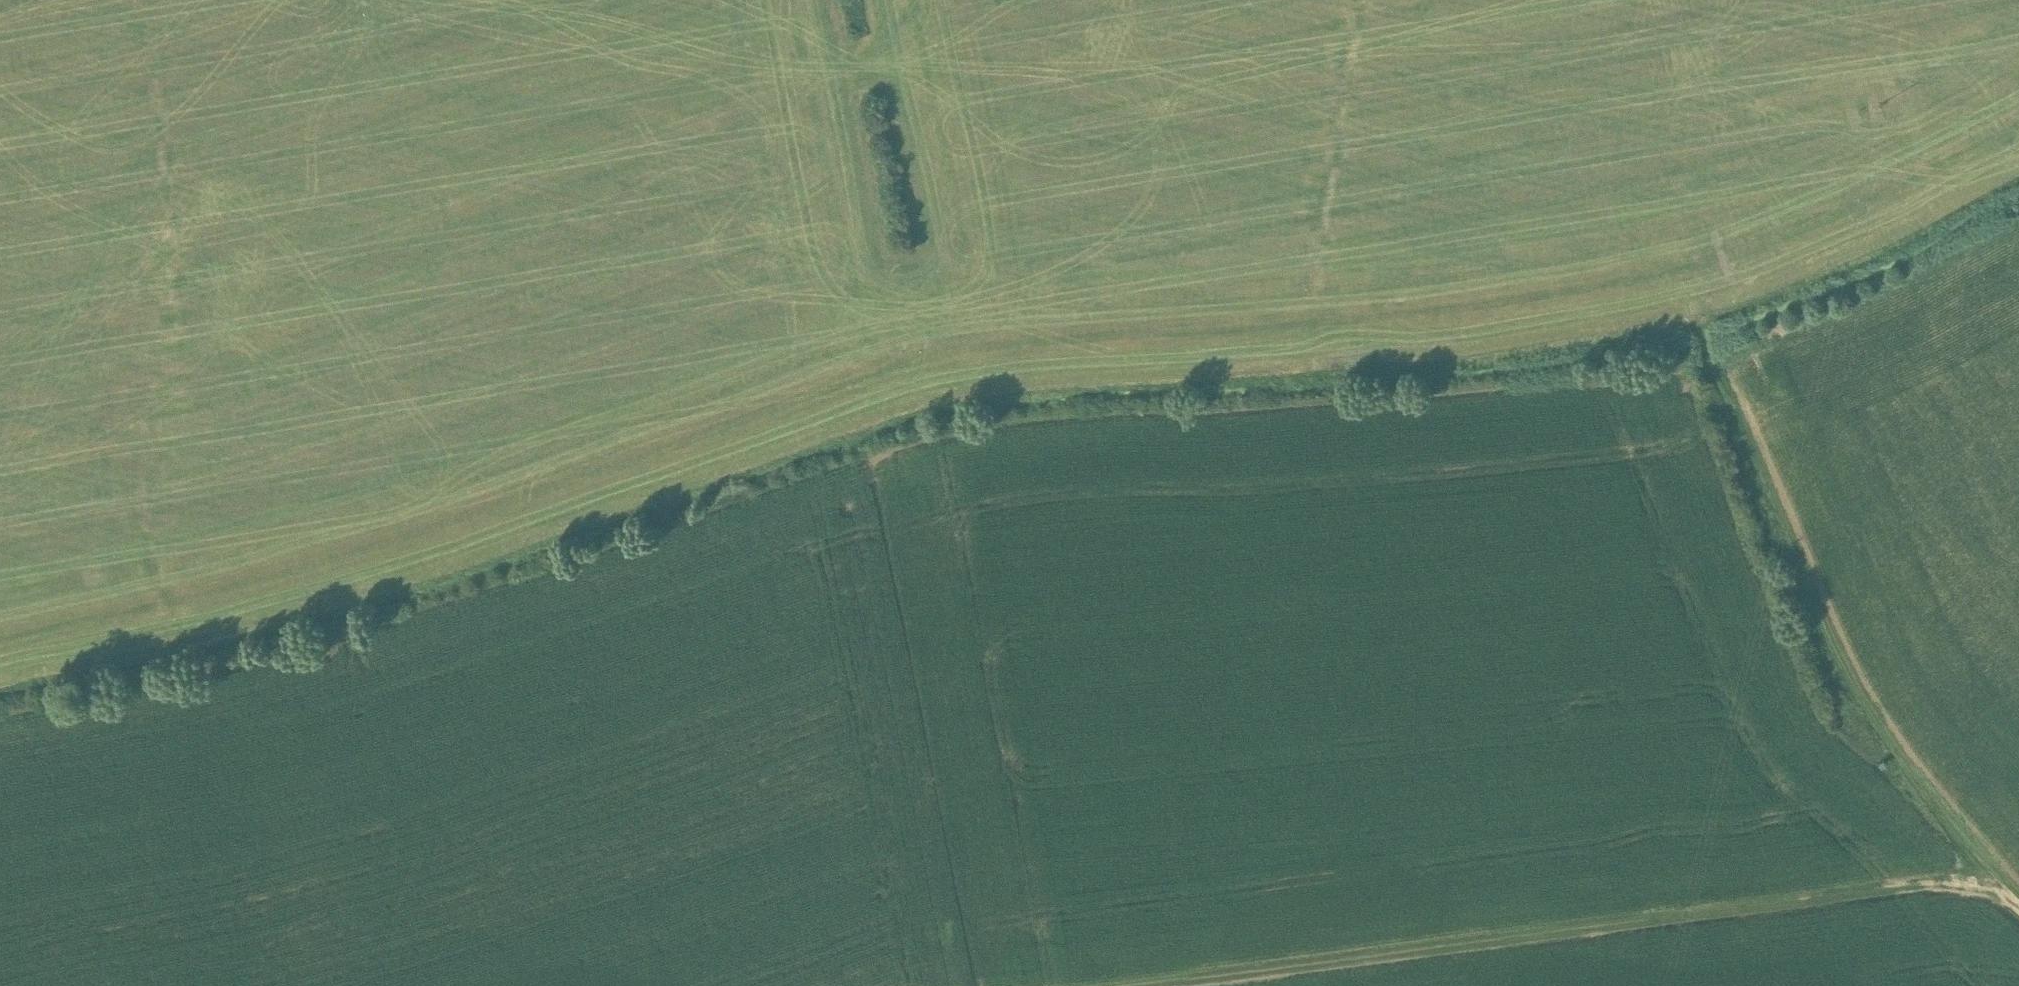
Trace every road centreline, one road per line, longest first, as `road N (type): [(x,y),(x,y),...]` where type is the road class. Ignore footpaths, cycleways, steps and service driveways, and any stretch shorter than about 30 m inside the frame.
road 1 (track): [(1992,881),(1132,985)]
road 2 (track): [(2018,912),(1826,687),(1685,321)]

